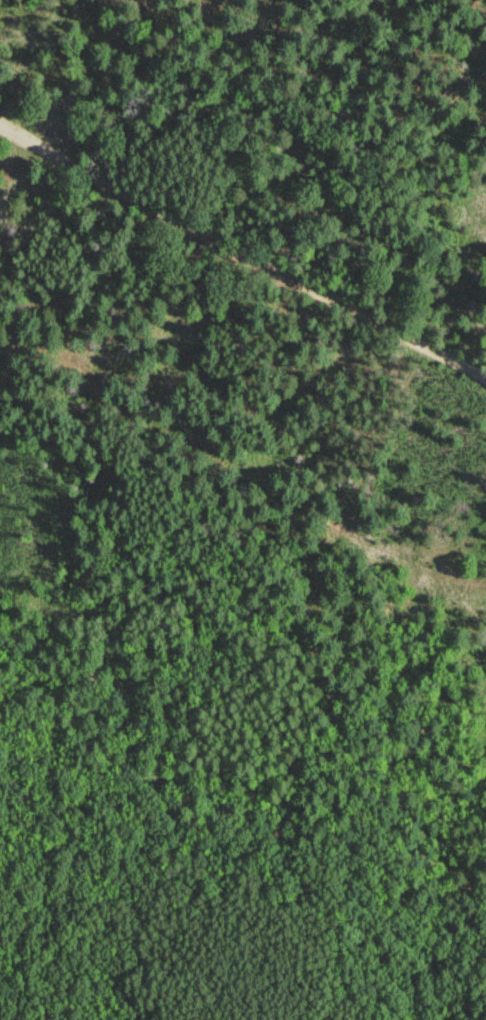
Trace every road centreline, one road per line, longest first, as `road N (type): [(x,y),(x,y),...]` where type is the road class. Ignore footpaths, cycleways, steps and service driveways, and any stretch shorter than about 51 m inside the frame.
road 1 (residential): [(485,375),(0,124)]

